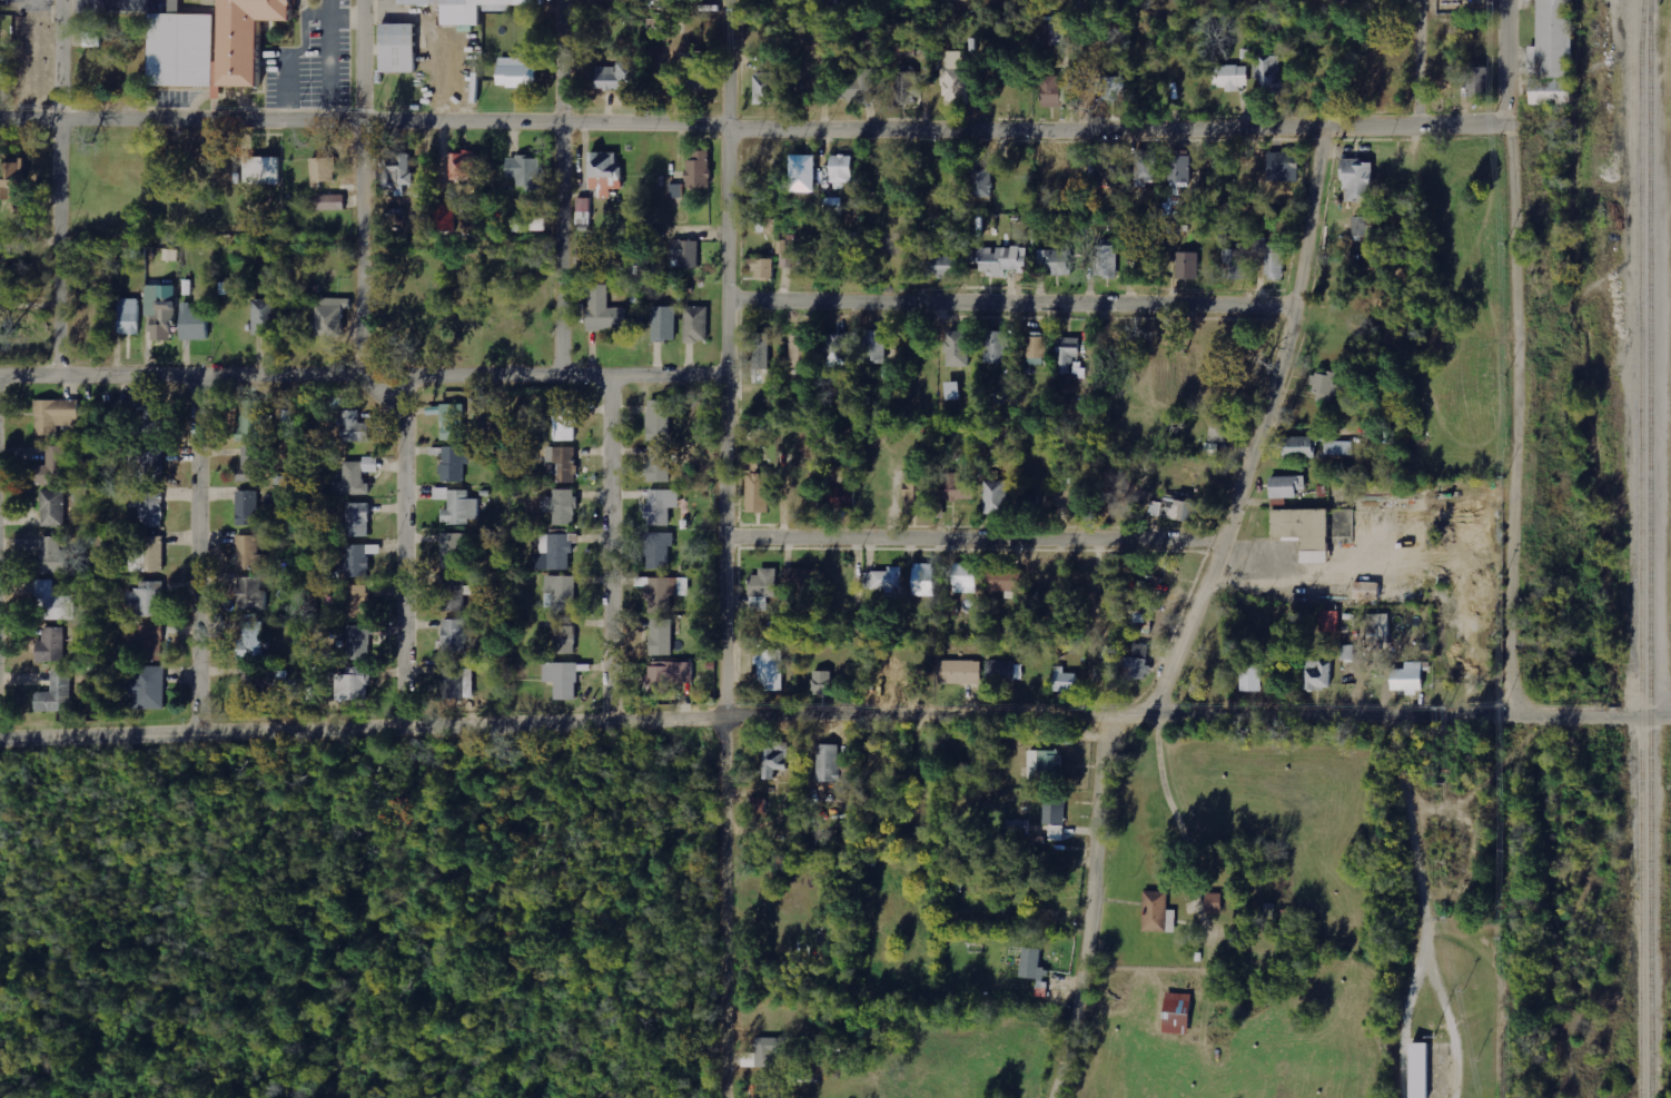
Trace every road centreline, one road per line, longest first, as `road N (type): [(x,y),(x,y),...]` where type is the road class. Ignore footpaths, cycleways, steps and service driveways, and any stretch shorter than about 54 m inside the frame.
road 1 (tertiary): [(1670,720),(726,716),(0,741)]
road 2 (residential): [(0,119),(726,129),(1506,127)]
road 3 (residential): [(719,1097),(726,0)]
road 4 (residential): [(723,377),(0,378)]
road 5 (residential): [(1509,719),(1506,0)]
road 6 (residential): [(1146,716),(1219,542),(1294,308),(1319,129)]
road 7 (residential): [(1294,308),(724,300)]
road 8 (residential): [(1219,542),(722,538)]
road 9 (residential): [(1053,1097),(1079,1002),(1101,721)]
road 10 (residential): [(57,378),(58,0)]
road 11 (residential): [(359,378),(359,0)]
road 12 (residential): [(555,377),(557,0)]
road 13 (residential): [(198,736),(192,378)]
road 14 (residential): [(401,729),(406,378)]
road 15 (residential): [(606,722),(610,377)]
road 16 (residential): [(1417,128),(1417,0)]

